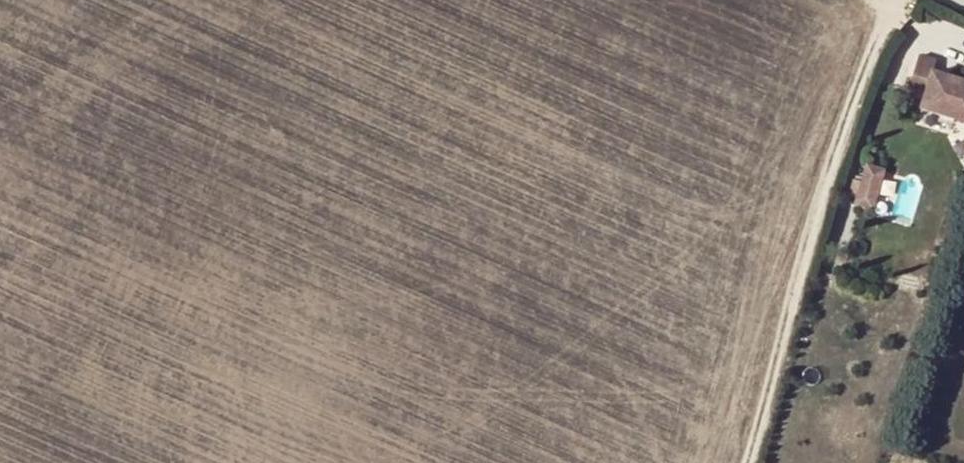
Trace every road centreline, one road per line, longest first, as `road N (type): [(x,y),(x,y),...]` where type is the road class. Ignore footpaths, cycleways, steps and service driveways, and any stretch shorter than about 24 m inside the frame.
road 1 (residential): [(901,0),(852,110),(747,462)]

